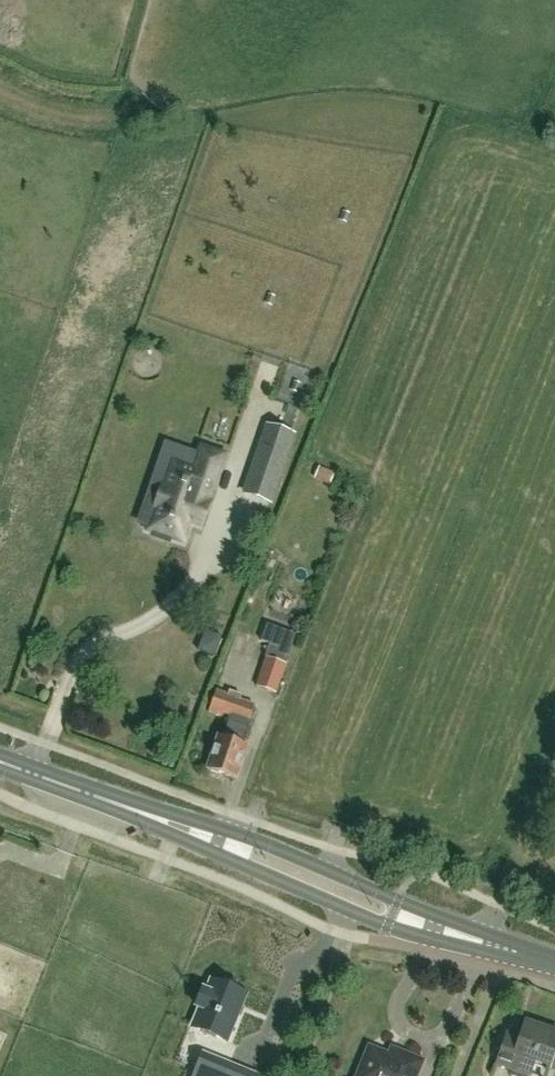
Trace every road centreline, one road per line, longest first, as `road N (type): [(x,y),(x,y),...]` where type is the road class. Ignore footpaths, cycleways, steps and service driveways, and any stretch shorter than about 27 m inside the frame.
road 1 (primary): [(213,851),(387,925),(554,966)]
road 2 (primary): [(554,959),(222,829)]
road 3 (primary): [(222,829),(88,793)]
road 4 (primary): [(88,793),(213,851)]

